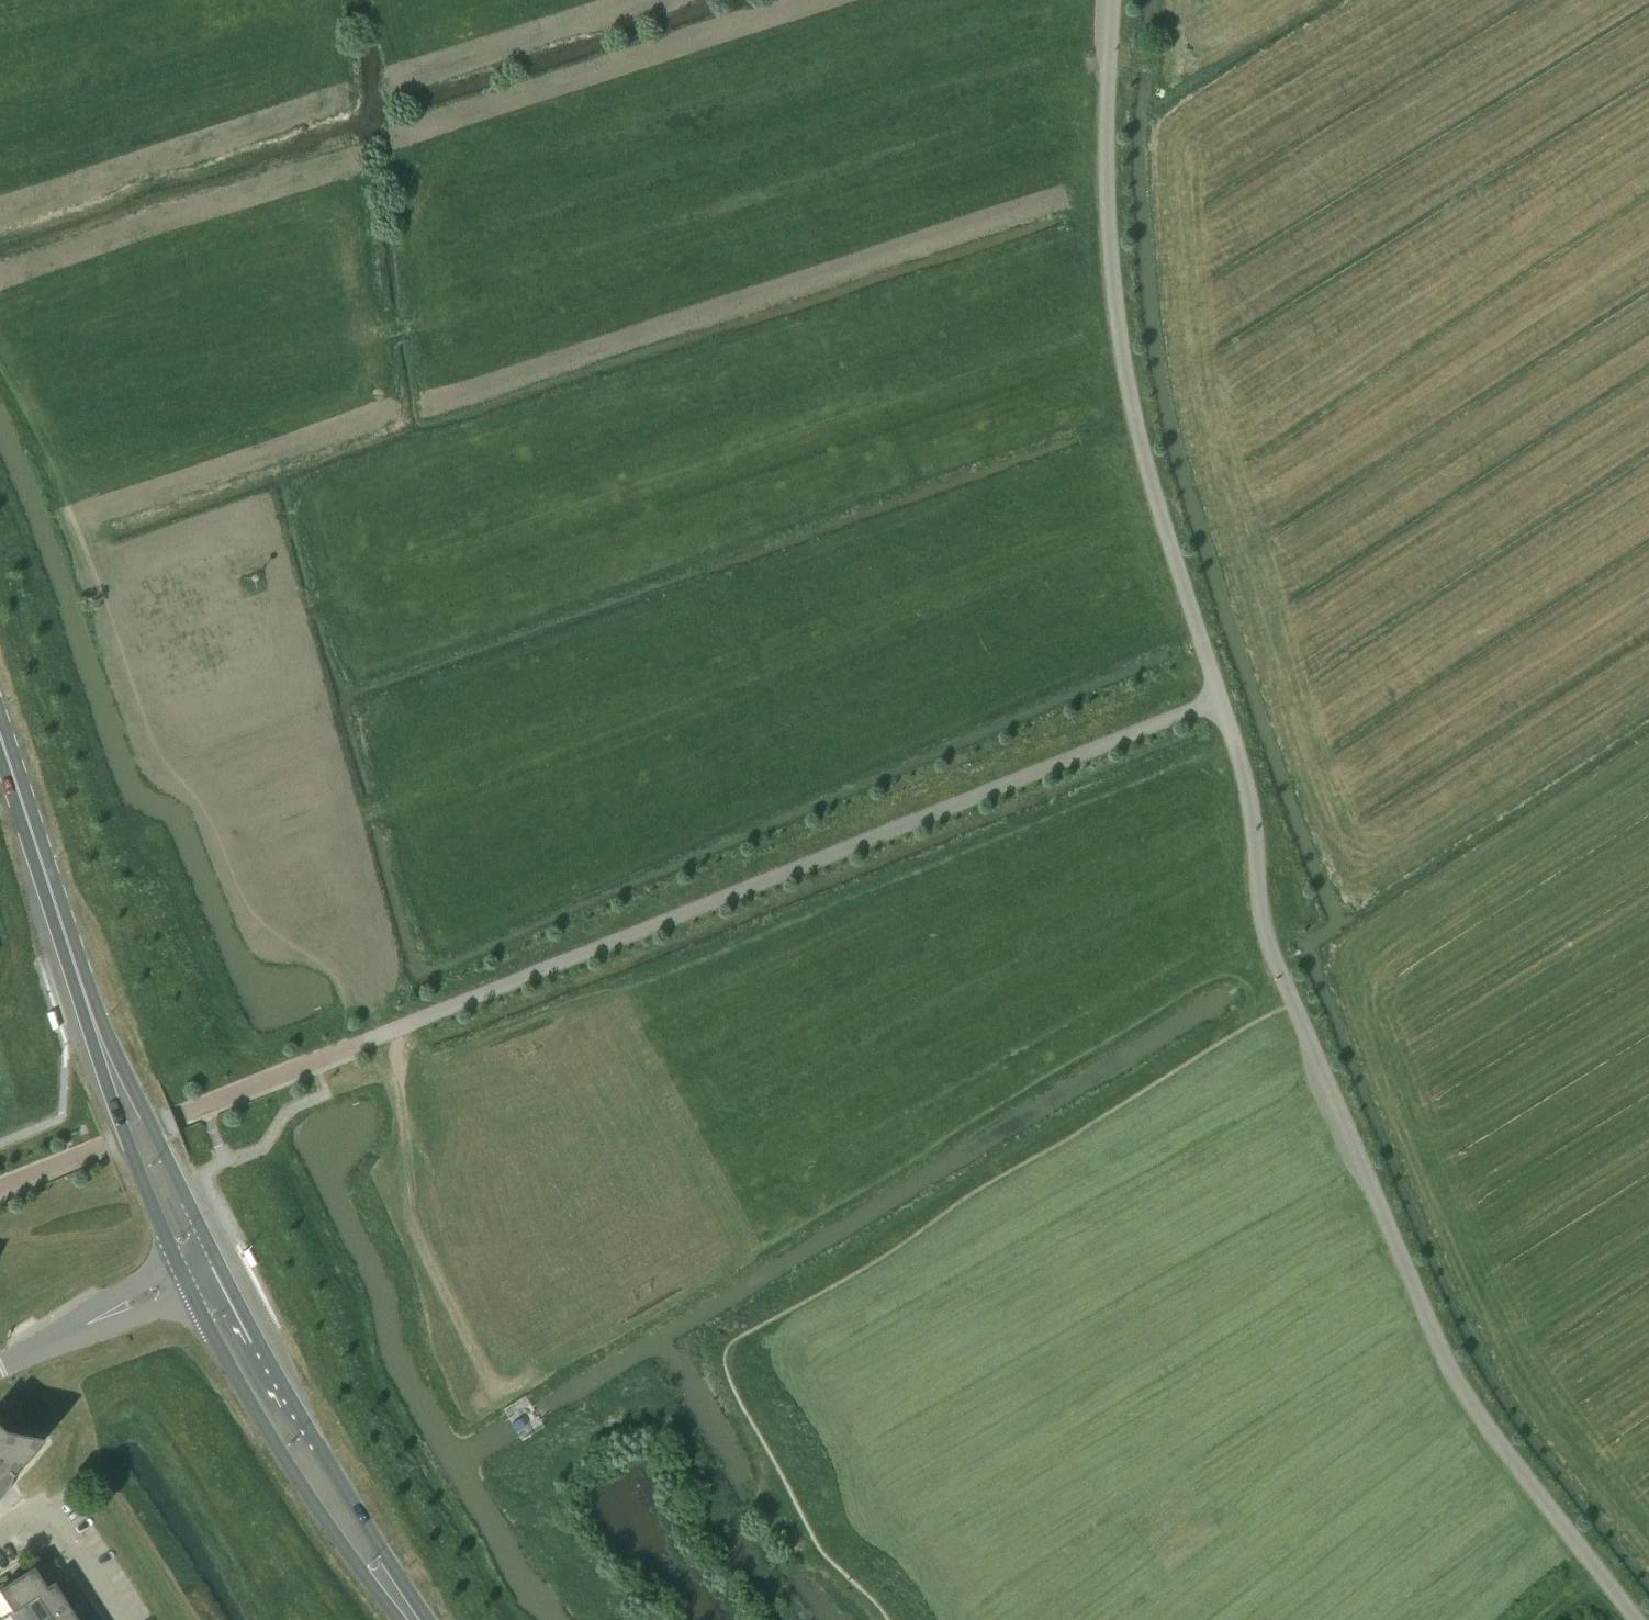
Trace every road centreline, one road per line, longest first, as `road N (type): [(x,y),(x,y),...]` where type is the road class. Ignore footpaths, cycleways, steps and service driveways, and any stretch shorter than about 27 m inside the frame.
road 1 (unclassified): [(1113,0),(1108,205),(1118,322),(1140,440),(1246,782),(1266,939),(1445,1359),(1489,1429),(1637,1619)]
road 2 (secondary): [(203,1271),(126,1108),(0,726)]
road 3 (secondary): [(420,1619),(350,1526),(203,1271)]
road 4 (track): [(450,1306),(403,1197),(395,1062),(401,1027)]
road 5 (unclassified): [(11,1364),(203,1271)]
road 6 (residential): [(118,1619),(61,1533),(22,1522),(0,1534)]

